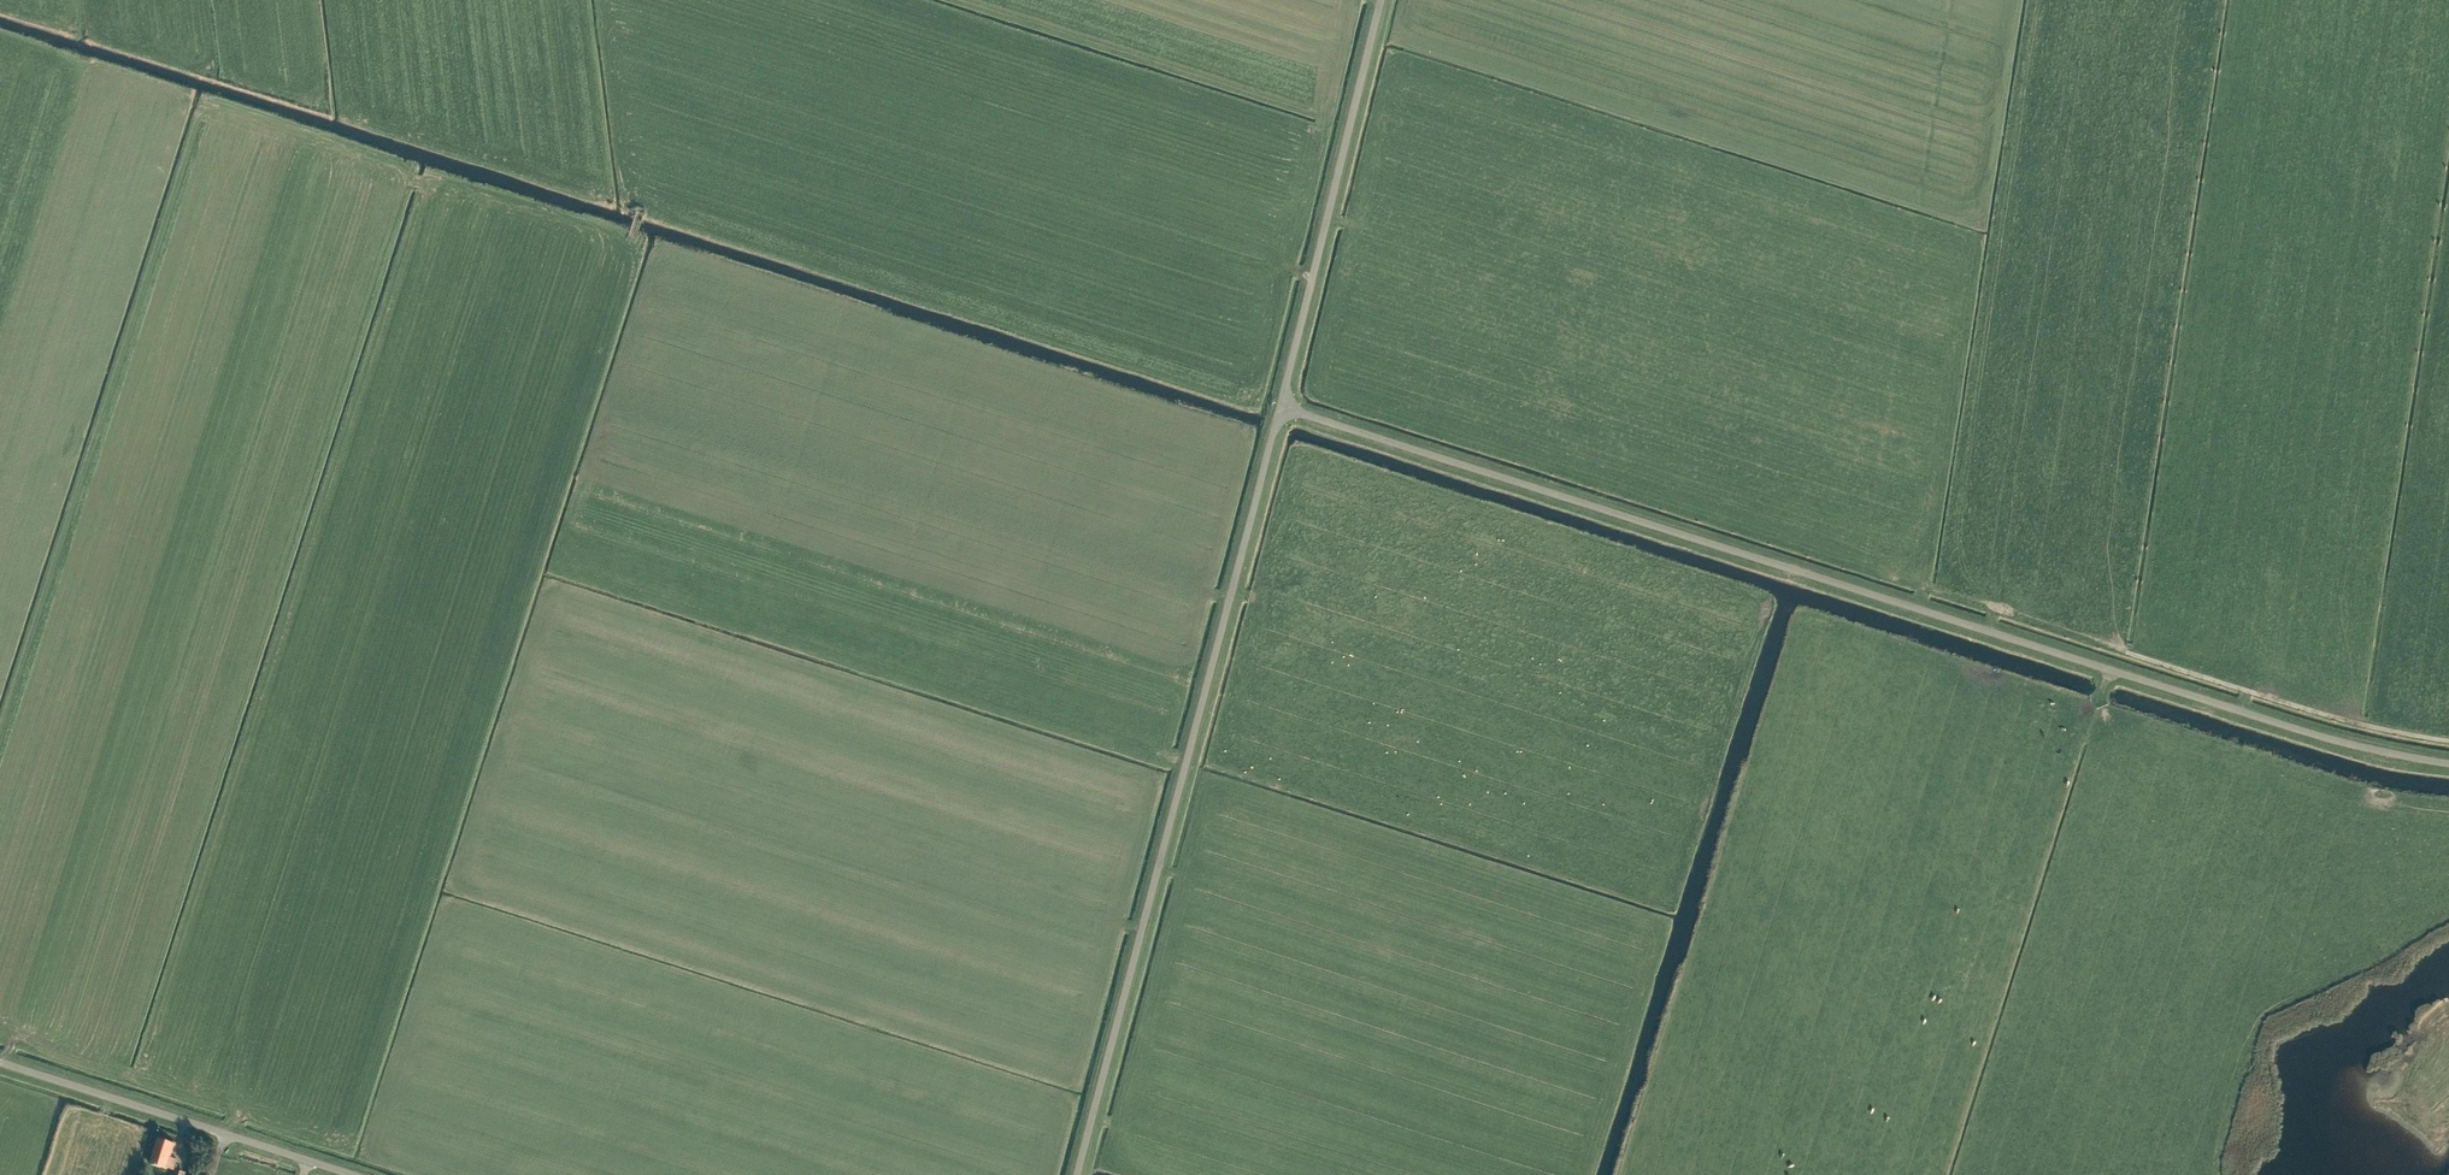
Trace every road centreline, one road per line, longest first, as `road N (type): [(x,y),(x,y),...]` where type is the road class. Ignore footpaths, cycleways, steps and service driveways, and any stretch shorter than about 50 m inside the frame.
road 1 (unclassified): [(1279,405),(2338,741),(2448,760)]
road 2 (unclassified): [(1075,1174),(1279,405)]
road 3 (unclassified): [(1279,405),(1383,0)]
road 4 (unclassified): [(0,1065),(345,1174)]

